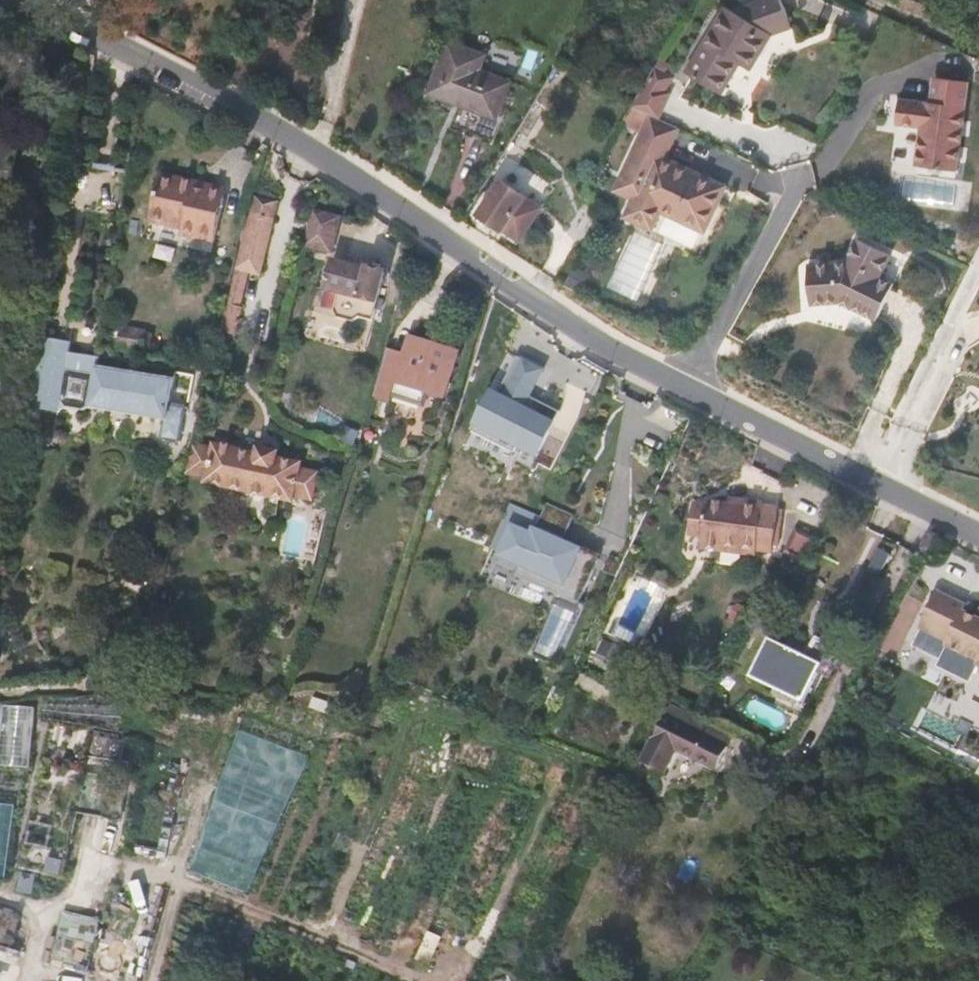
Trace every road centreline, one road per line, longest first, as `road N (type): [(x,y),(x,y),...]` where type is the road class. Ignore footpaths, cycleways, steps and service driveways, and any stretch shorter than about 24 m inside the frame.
road 1 (tertiary): [(692,390),(599,341),(341,165),(23,0)]
road 2 (residential): [(692,390),(804,183)]
road 3 (residential): [(879,485),(978,282)]
road 4 (tertiary): [(879,485),(692,390)]

